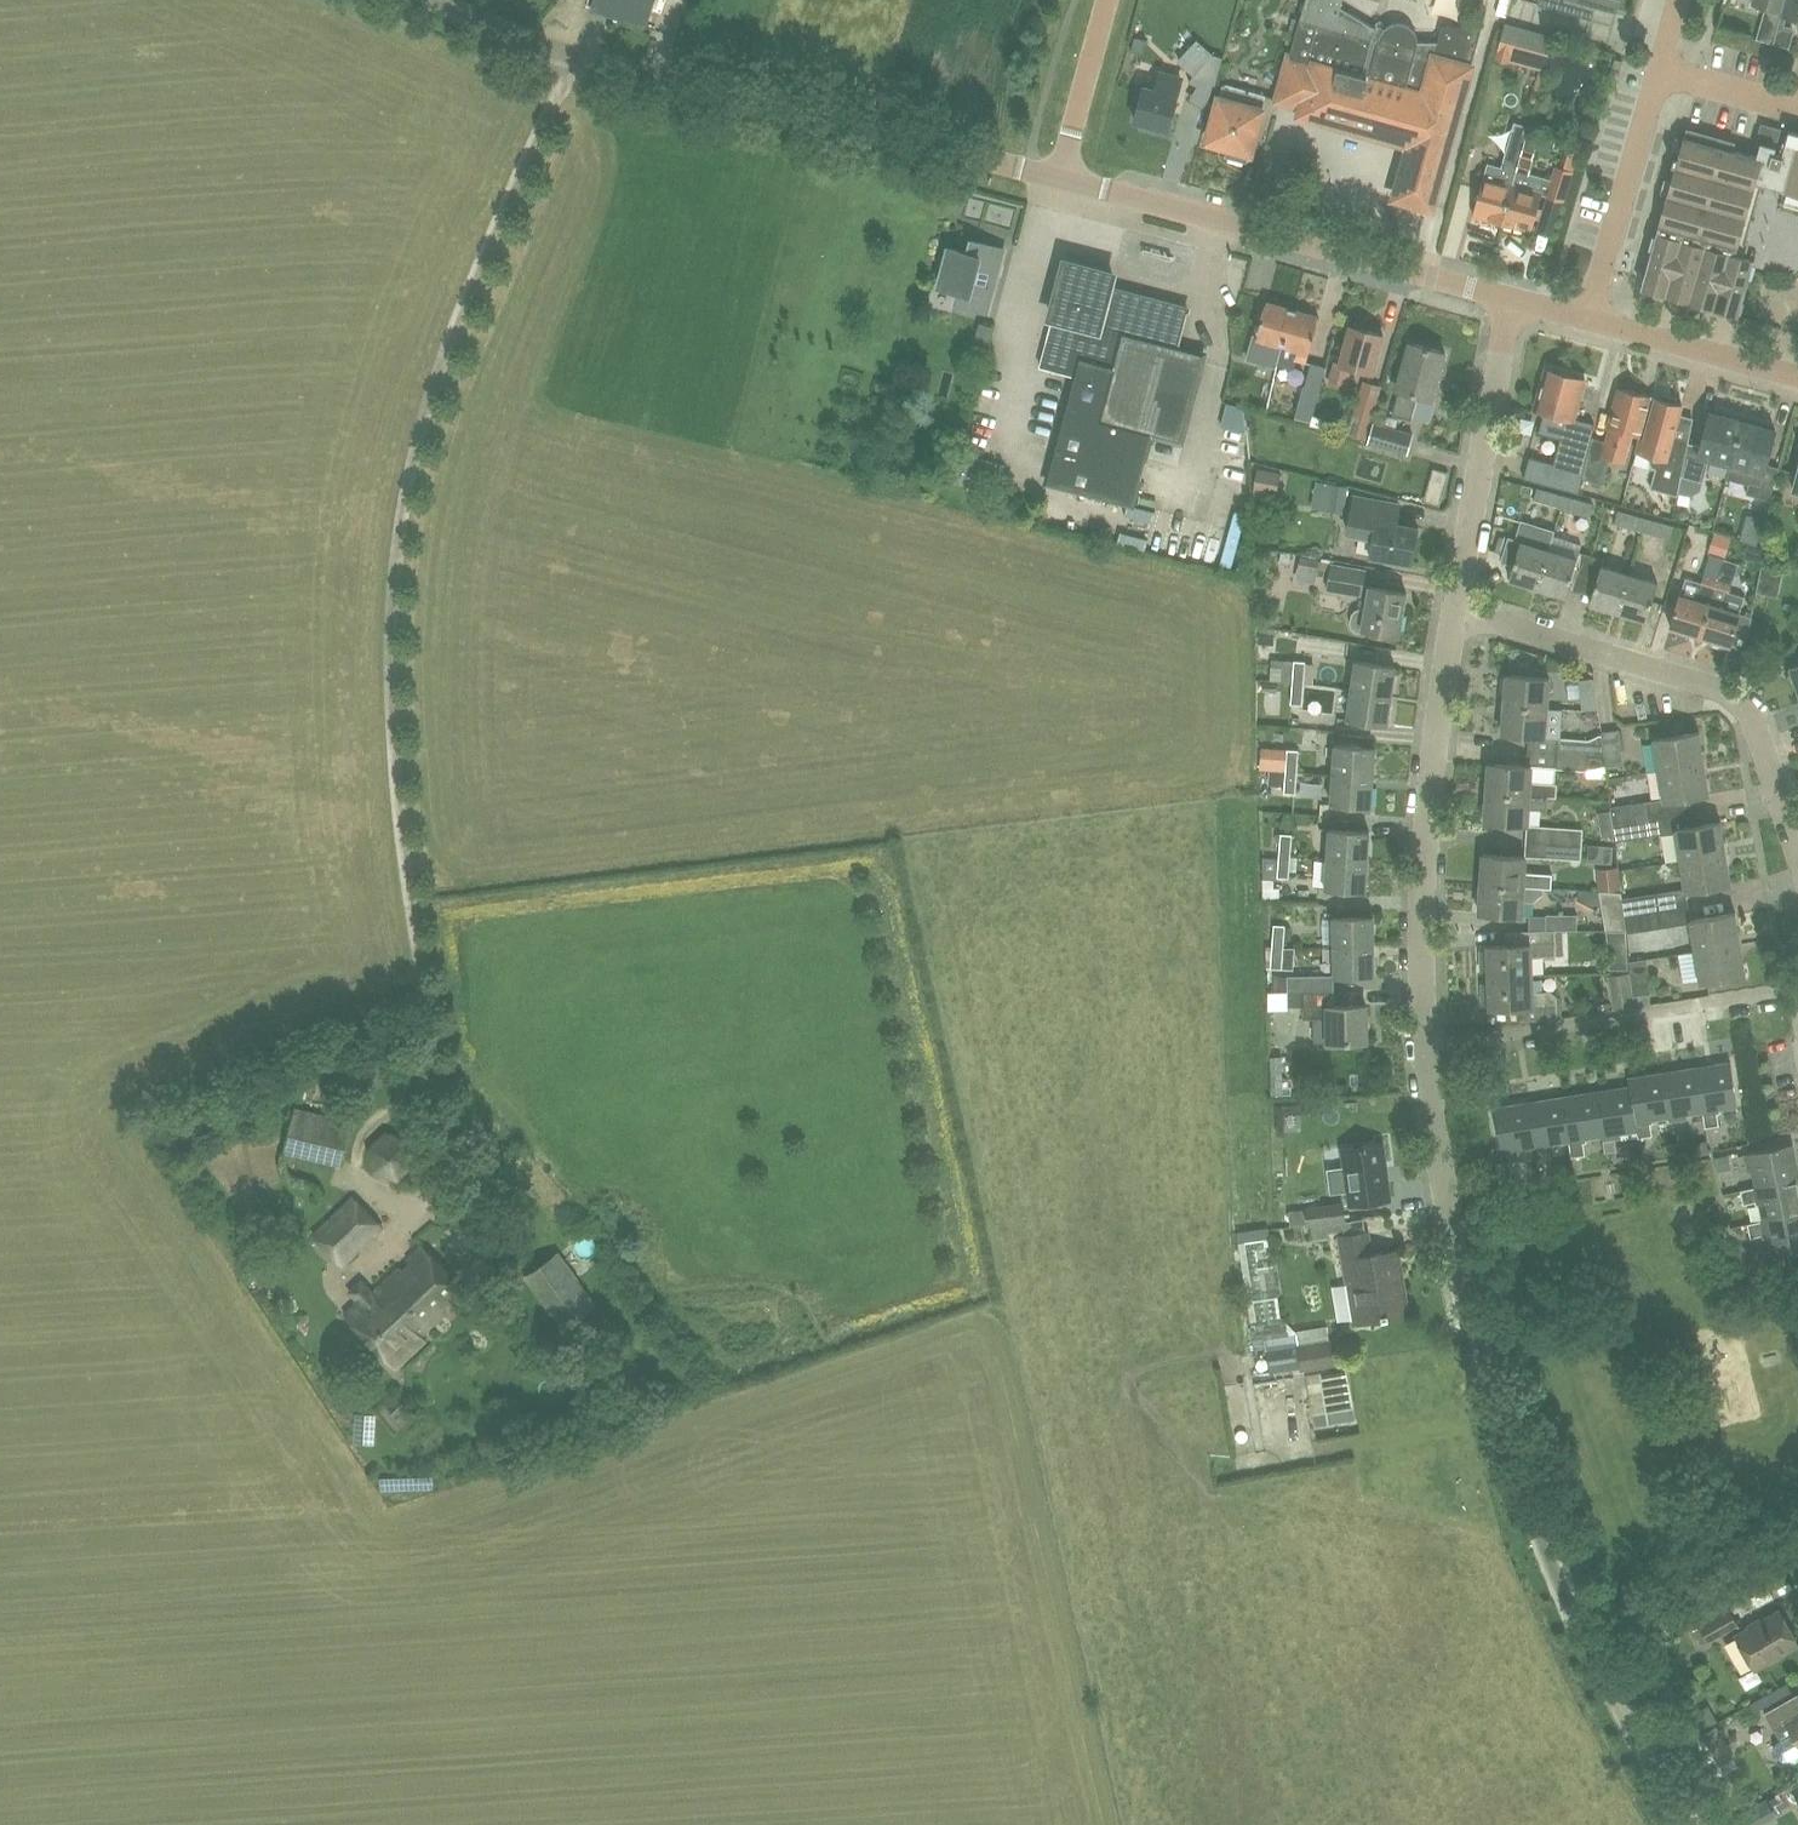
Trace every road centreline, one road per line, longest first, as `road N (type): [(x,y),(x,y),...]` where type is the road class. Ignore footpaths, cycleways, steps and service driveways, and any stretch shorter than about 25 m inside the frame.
road 1 (unclassified): [(431,1138),(381,545),(413,432),(577,60)]
road 2 (residential): [(1687,1824),(1599,1670),(1520,1485),(1450,1211),(1429,1044)]
road 3 (tertiary): [(1056,177),(577,60)]
road 4 (tertiary): [(1512,299),(1056,177)]
road 5 (residential): [(1797,850),(1754,722),(1729,693),(1455,611)]
road 6 (residential): [(1429,1044),(1423,925),(1434,757),(1455,611)]
road 7 (residential): [(1429,1044),(1797,989)]
road 8 (residential): [(1455,611),(1512,299)]
road 9 (residential): [(1589,320),(1661,69)]
road 10 (tertiary): [(1797,376),(1589,320)]
road 11 (residential): [(1107,0),(1056,177)]
road 12 (tertiary): [(577,60),(416,0)]
road 13 (residential): [(1661,69),(1797,102)]

